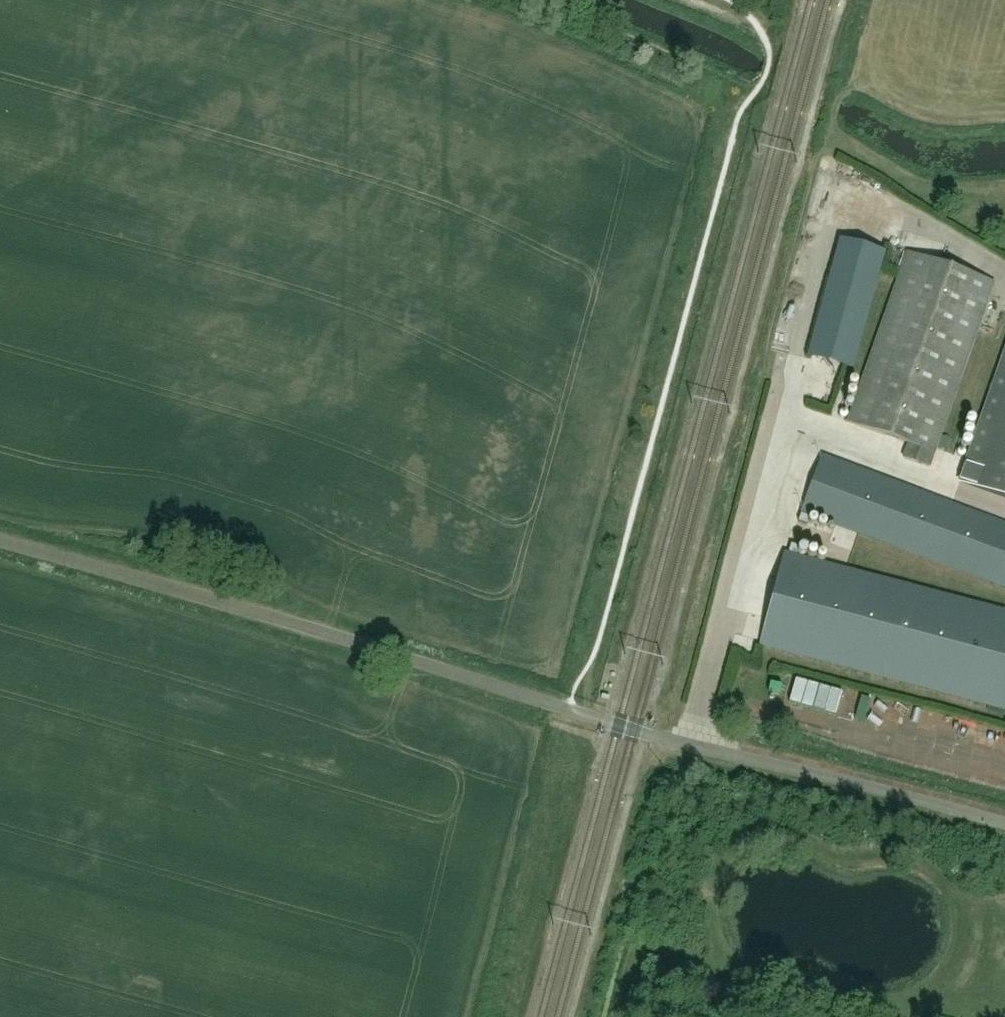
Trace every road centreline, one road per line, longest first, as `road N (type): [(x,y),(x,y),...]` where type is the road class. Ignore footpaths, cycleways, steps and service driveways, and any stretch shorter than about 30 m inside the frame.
road 1 (unclassified): [(1004,825),(619,727),(0,547)]

